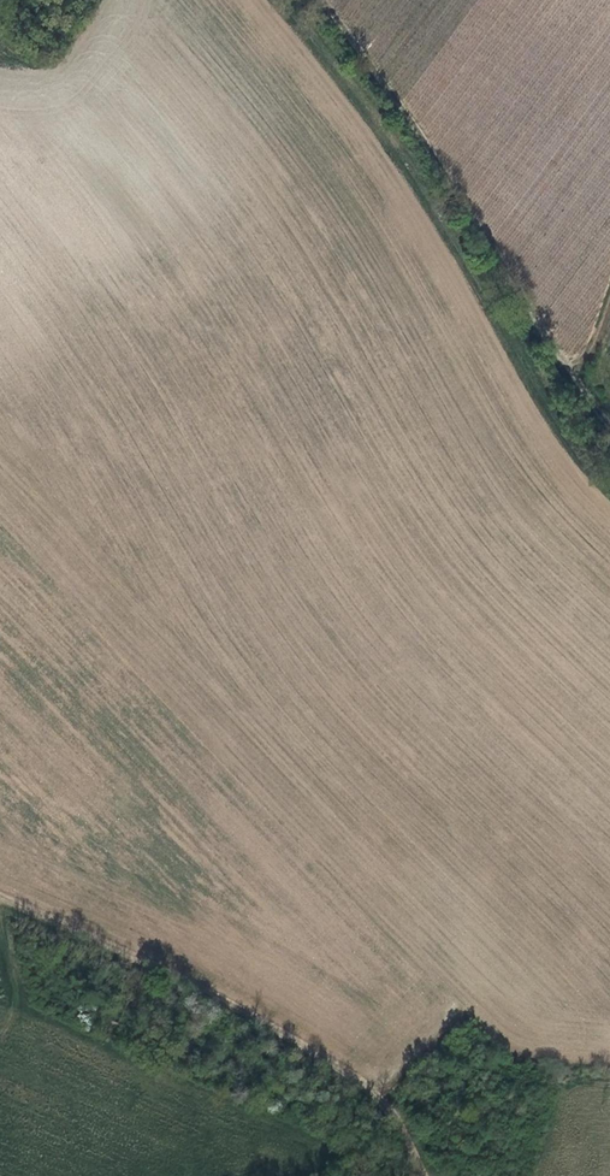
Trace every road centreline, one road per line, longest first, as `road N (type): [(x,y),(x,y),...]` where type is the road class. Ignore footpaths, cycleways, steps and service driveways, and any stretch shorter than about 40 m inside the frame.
road 1 (track): [(0,893),(123,945),(336,1065),(378,1096),(426,1175)]
road 2 (track): [(329,0),(473,208),(609,430)]

